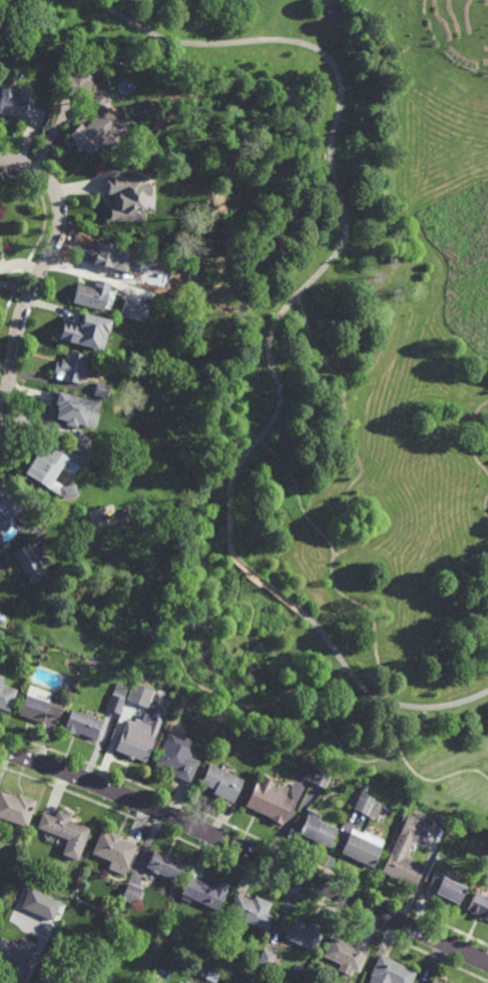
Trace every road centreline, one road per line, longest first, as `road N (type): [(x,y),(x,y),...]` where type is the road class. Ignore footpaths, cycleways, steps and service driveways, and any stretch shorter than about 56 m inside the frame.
road 1 (residential): [(0,749),(131,798),(487,962)]
road 2 (residential): [(0,158),(39,173),(60,203),(57,240),(17,327)]

